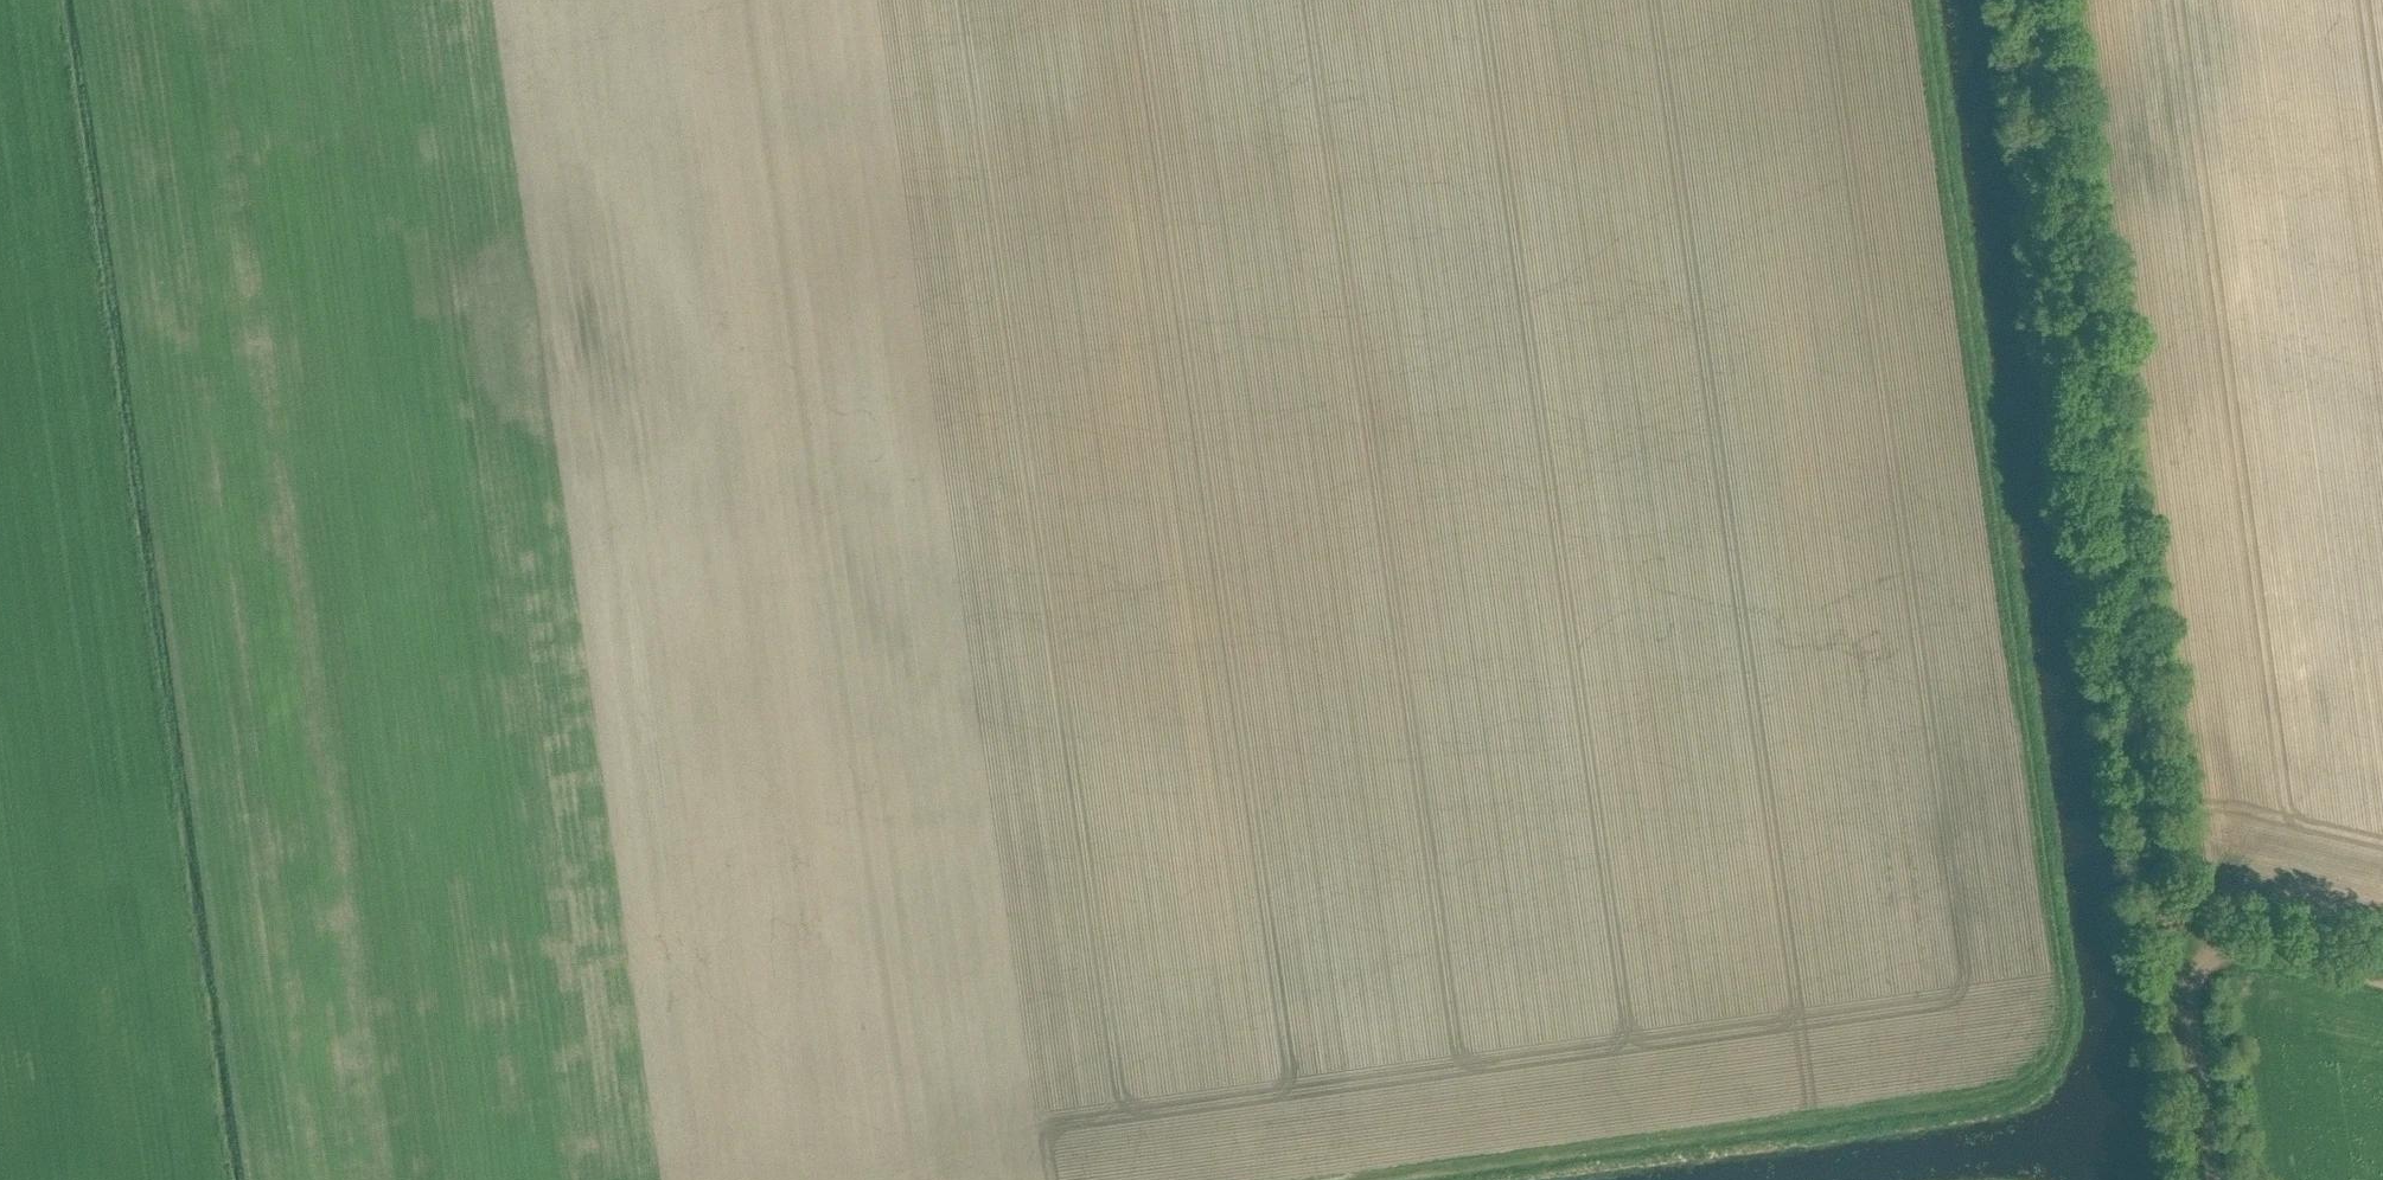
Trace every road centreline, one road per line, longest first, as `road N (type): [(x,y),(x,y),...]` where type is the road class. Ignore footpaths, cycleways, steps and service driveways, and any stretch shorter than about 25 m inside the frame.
road 1 (track): [(2220,1179),(2187,955),(2219,952)]
road 2 (residential): [(2219,952),(2382,988)]

